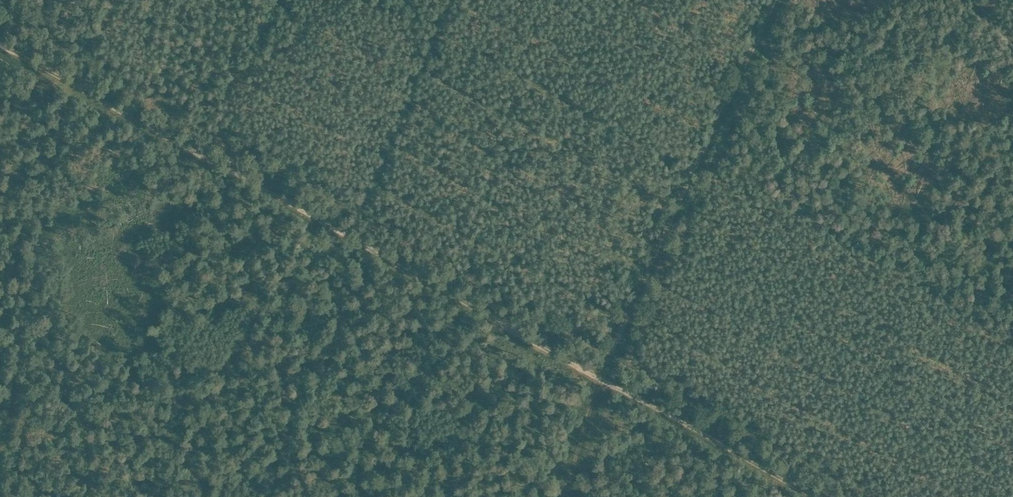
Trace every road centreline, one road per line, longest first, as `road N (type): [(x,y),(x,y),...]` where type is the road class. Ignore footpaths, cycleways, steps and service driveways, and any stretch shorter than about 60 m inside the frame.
road 1 (track): [(0,42),(814,496)]
road 2 (track): [(563,496),(597,376)]
road 3 (track): [(0,447),(110,496)]

